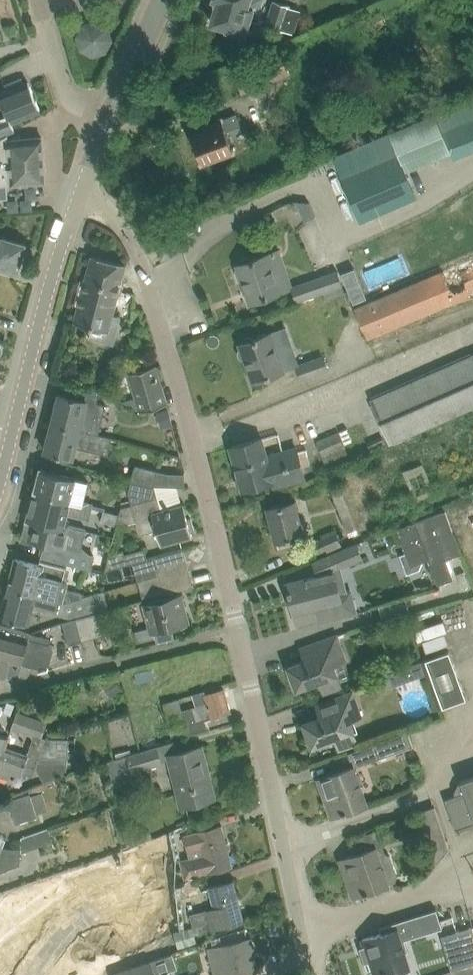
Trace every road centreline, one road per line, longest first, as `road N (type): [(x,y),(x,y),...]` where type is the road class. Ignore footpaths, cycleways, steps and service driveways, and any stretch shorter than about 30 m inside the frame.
road 1 (residential): [(77,201),(117,218),(142,267),(241,638),(310,974)]
road 2 (tertiary): [(0,478),(77,201)]
road 3 (residential): [(192,650),(34,696),(0,690)]
road 4 (residential): [(109,114),(64,89),(36,0)]
road 5 (tertiary): [(109,114),(160,0)]

